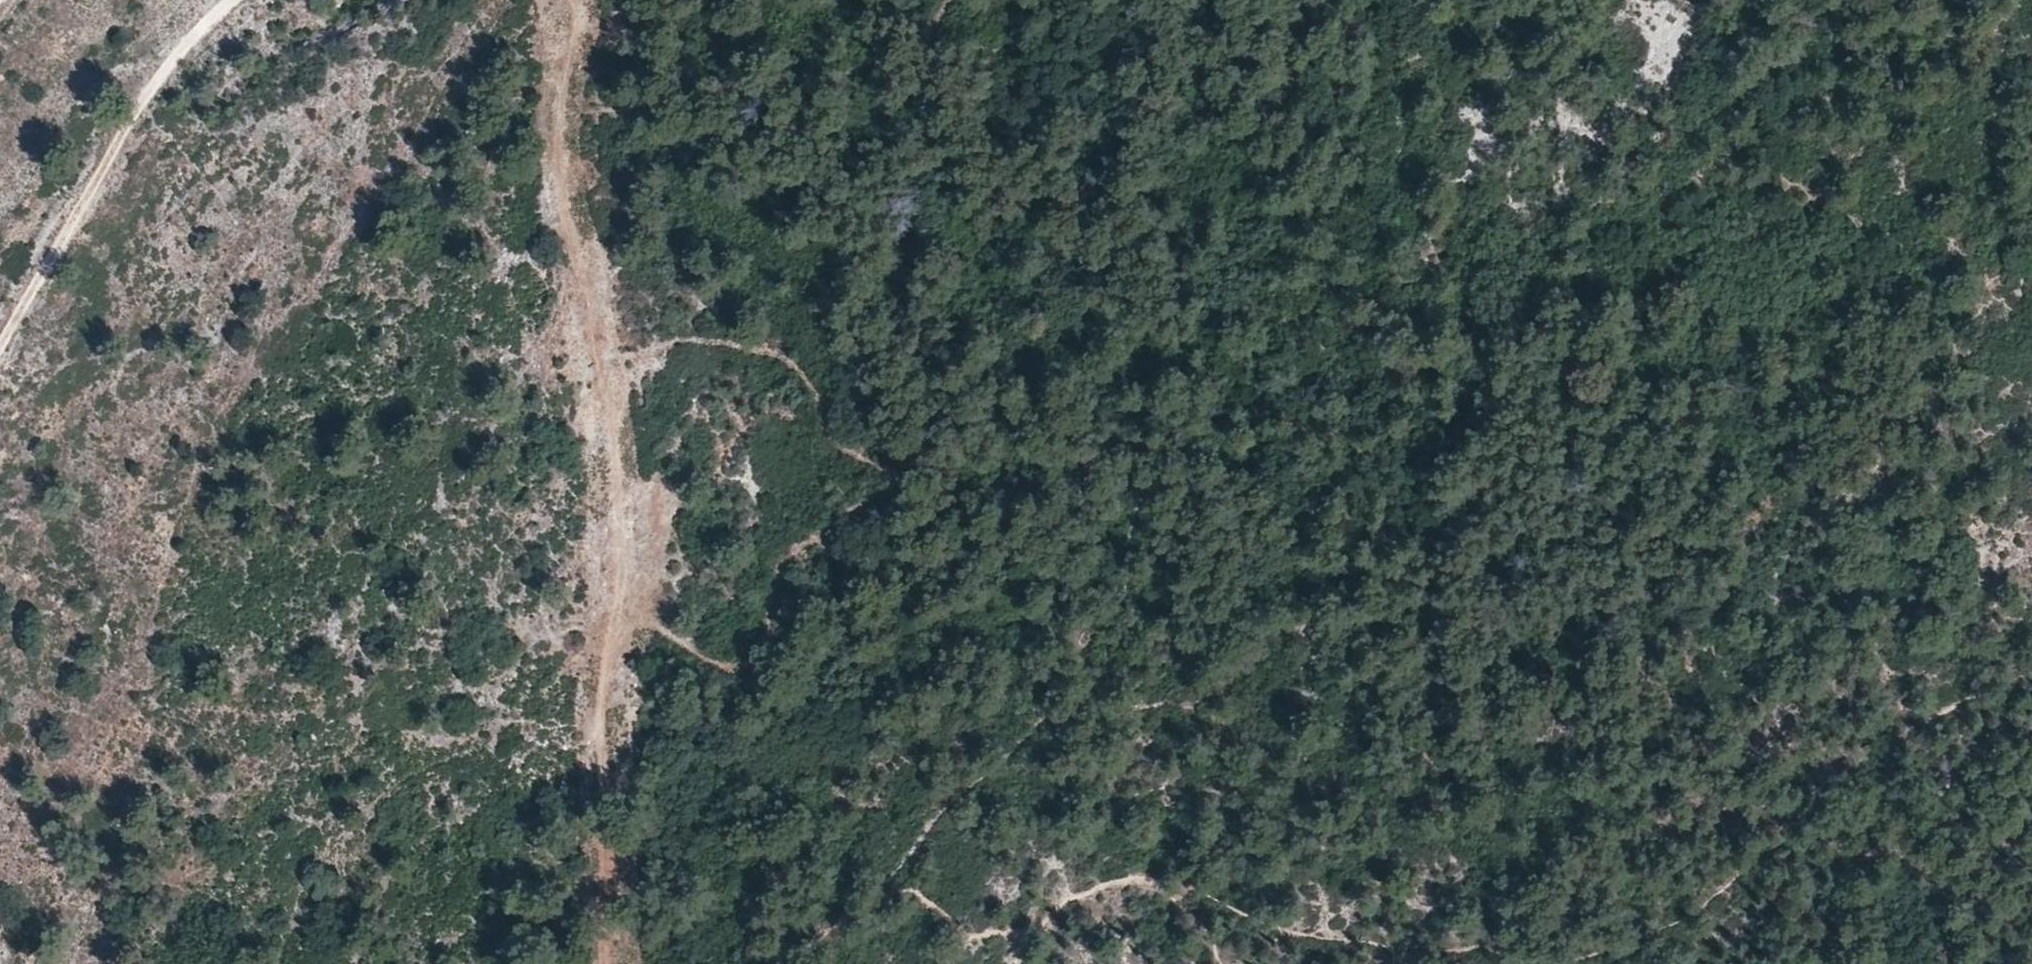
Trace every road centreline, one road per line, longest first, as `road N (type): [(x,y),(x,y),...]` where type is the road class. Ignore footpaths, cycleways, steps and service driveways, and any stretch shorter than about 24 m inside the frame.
road 1 (track): [(574,0),(556,169),(618,461),(621,564),(603,658),(608,963)]
road 2 (track): [(234,0),(176,53),(0,331)]

